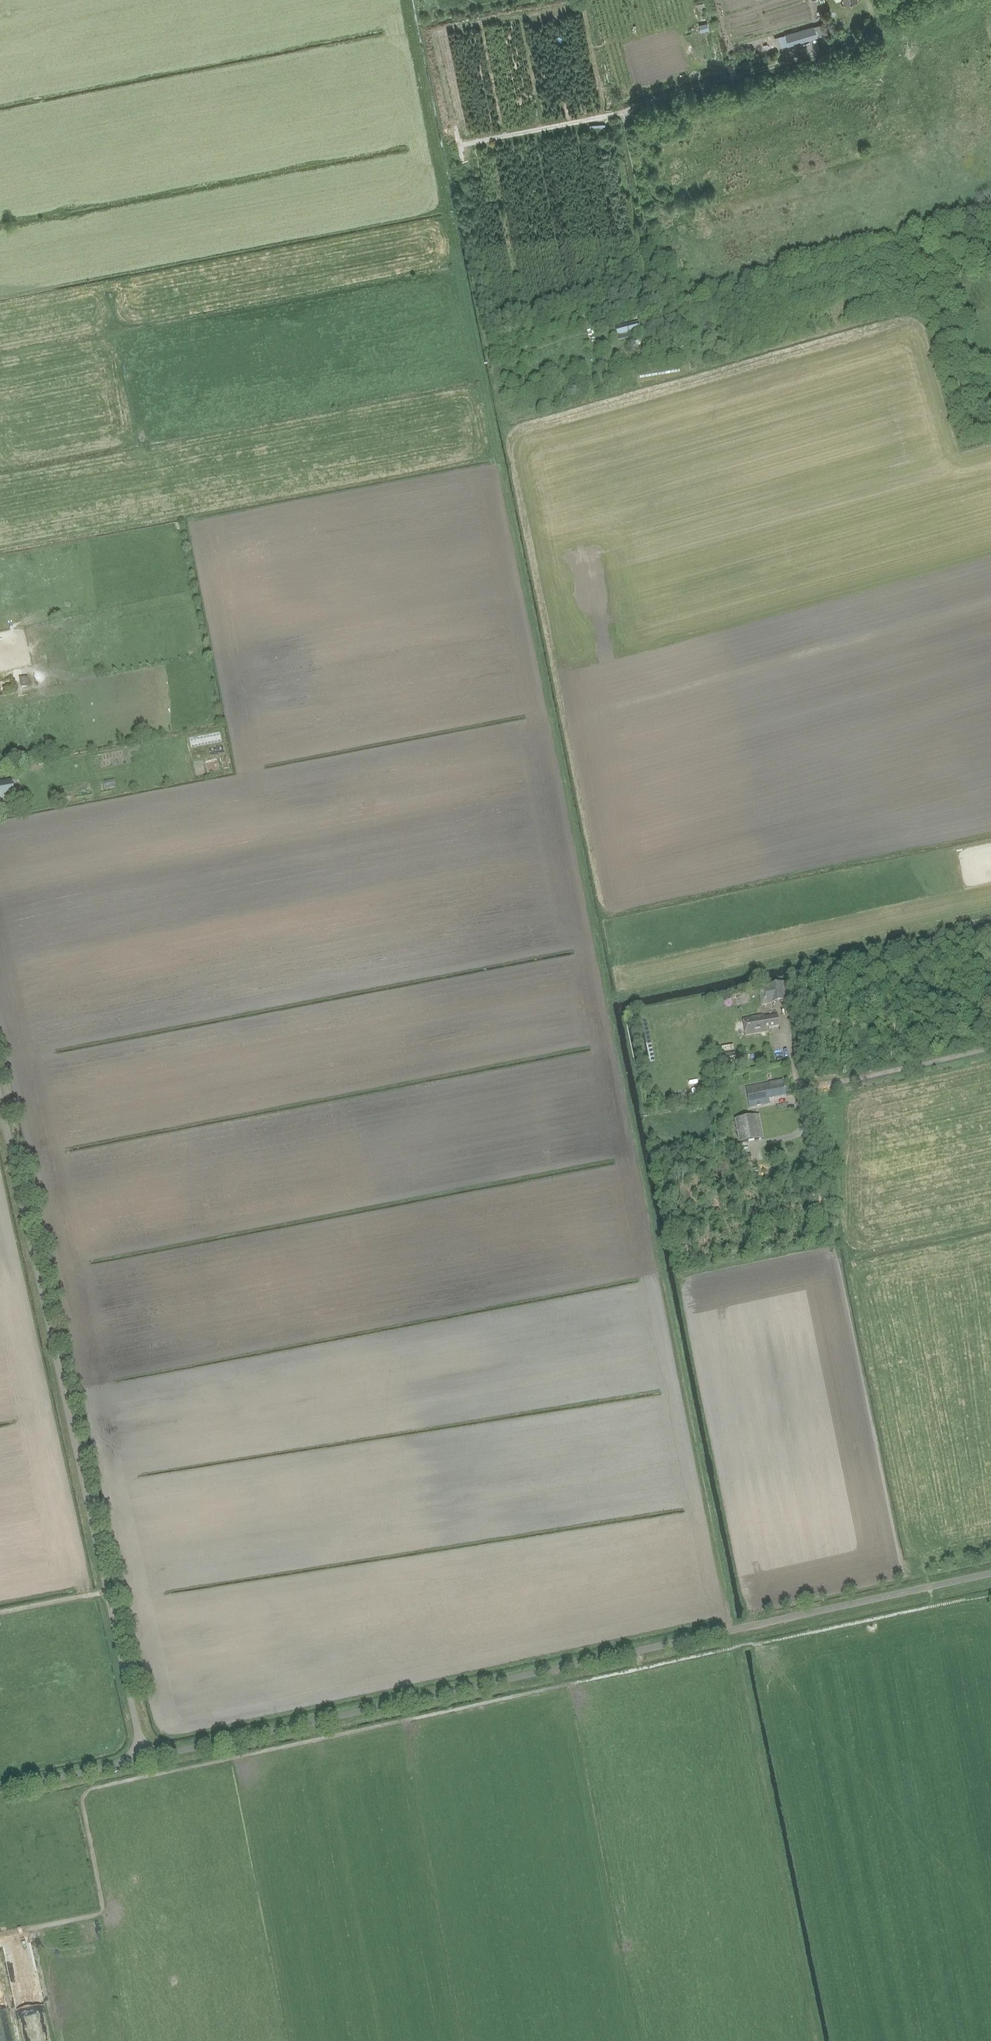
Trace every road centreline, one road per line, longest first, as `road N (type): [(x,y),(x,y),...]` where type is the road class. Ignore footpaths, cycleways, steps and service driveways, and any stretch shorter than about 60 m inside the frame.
road 1 (unclassified): [(145,1757),(990,1573)]
road 2 (unclassified): [(145,1757),(0,1094)]
road 3 (track): [(658,285),(628,116),(639,105),(858,42),(873,34),(884,0)]
road 4 (track): [(990,1049),(804,1090)]
road 5 (unclassified): [(0,1790),(145,1757)]

